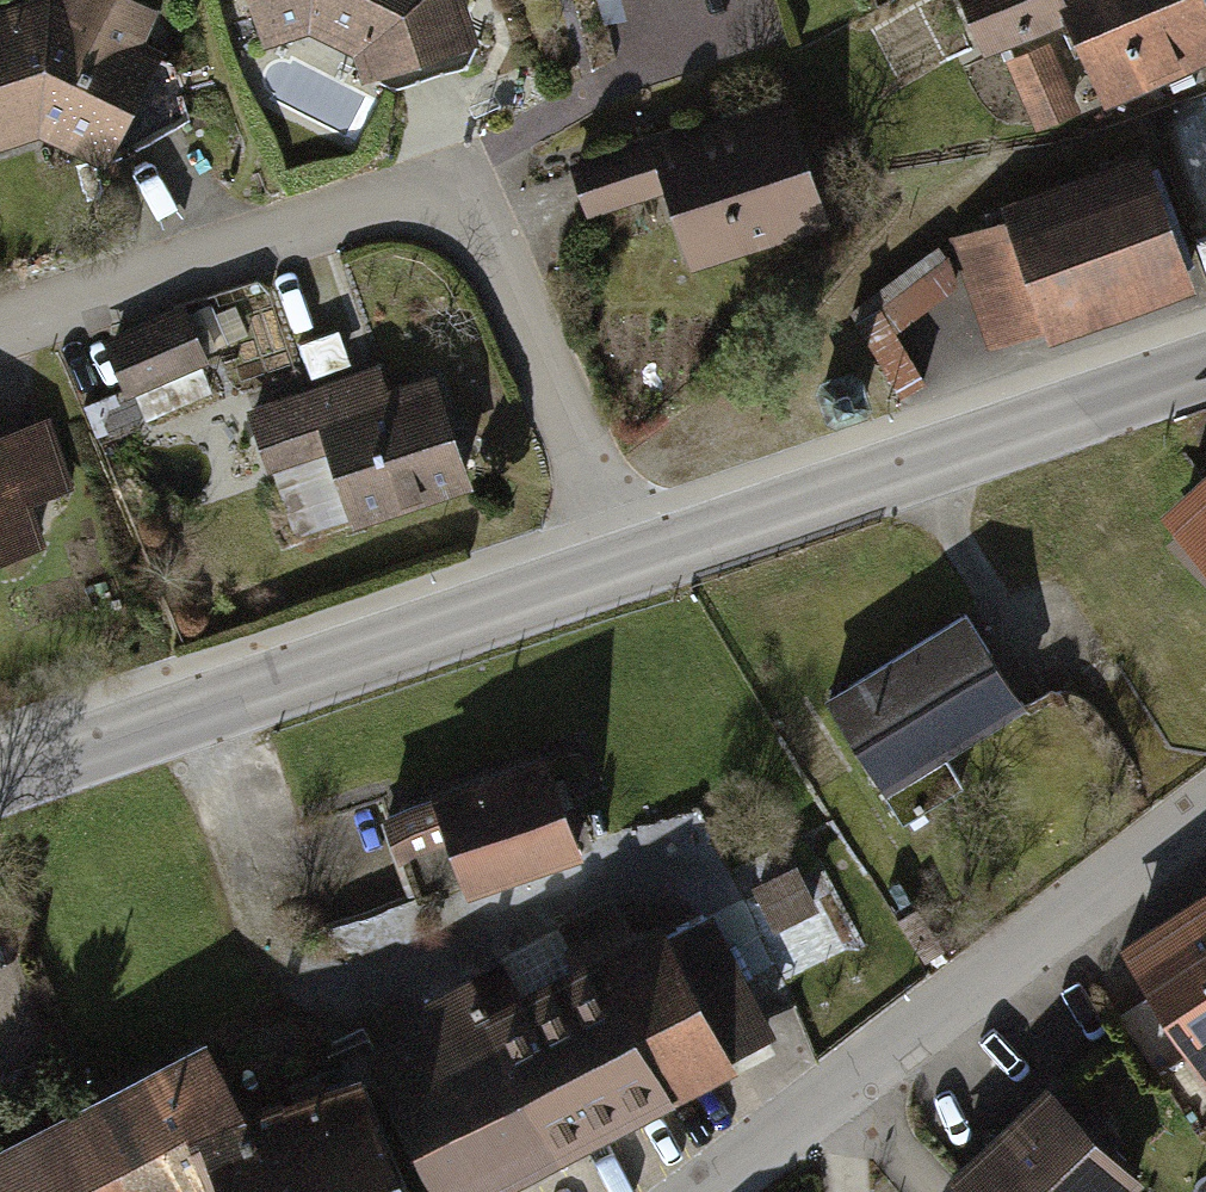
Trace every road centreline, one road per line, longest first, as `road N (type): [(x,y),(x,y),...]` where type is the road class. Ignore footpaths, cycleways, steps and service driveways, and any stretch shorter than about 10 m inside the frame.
road 1 (residential): [(0,337),(390,207),(479,244),(609,565)]
road 2 (tertiary): [(609,565),(0,778)]
road 3 (tertiary): [(1205,820),(1012,971),(698,1191)]
road 4 (tertiary): [(1205,368),(609,565)]

